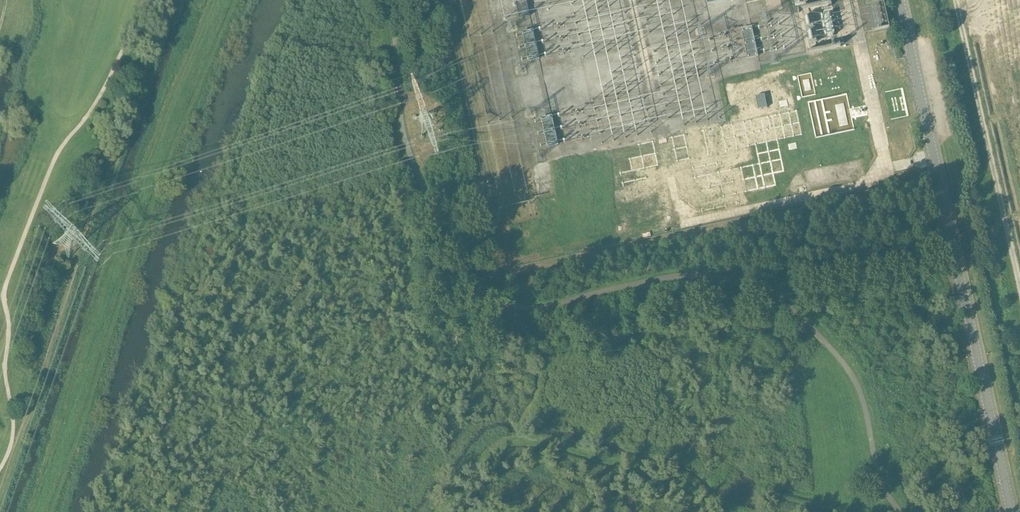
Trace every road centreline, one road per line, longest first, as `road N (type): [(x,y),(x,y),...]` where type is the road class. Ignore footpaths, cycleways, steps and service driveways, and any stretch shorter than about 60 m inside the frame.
road 1 (track): [(213,0),(136,193),(31,511)]
road 2 (tertiary): [(1012,511),(900,0)]
road 3 (track): [(522,440),(737,511)]

